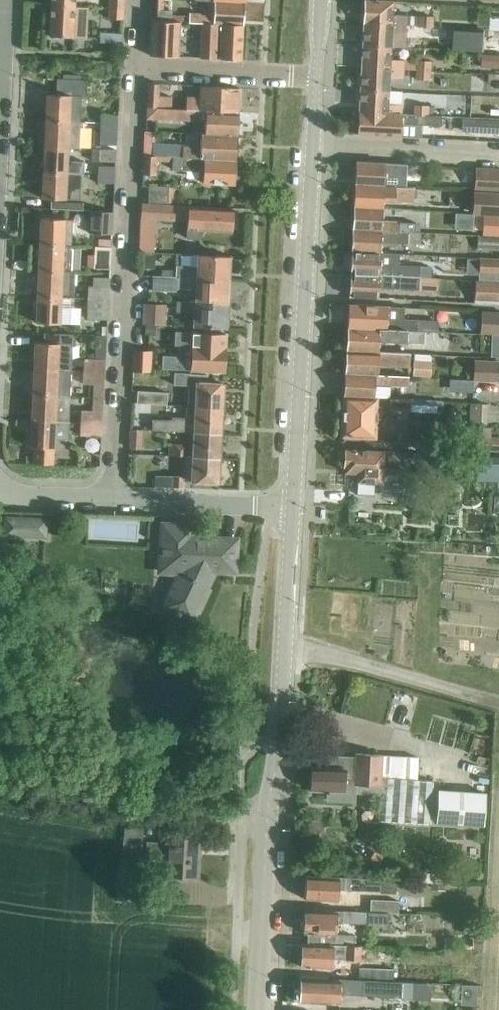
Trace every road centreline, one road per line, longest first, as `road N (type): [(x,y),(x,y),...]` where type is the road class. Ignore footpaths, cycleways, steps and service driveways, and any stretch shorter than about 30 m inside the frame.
road 1 (secondary): [(257,1009),(293,508)]
road 2 (residential): [(116,504),(137,69)]
road 3 (secondary): [(293,508),(318,76)]
road 4 (residential): [(137,69),(318,76)]
road 5 (residential): [(293,508),(116,504)]
road 6 (residential): [(0,138),(5,0)]
road 7 (residential): [(116,504),(20,502),(0,488)]

